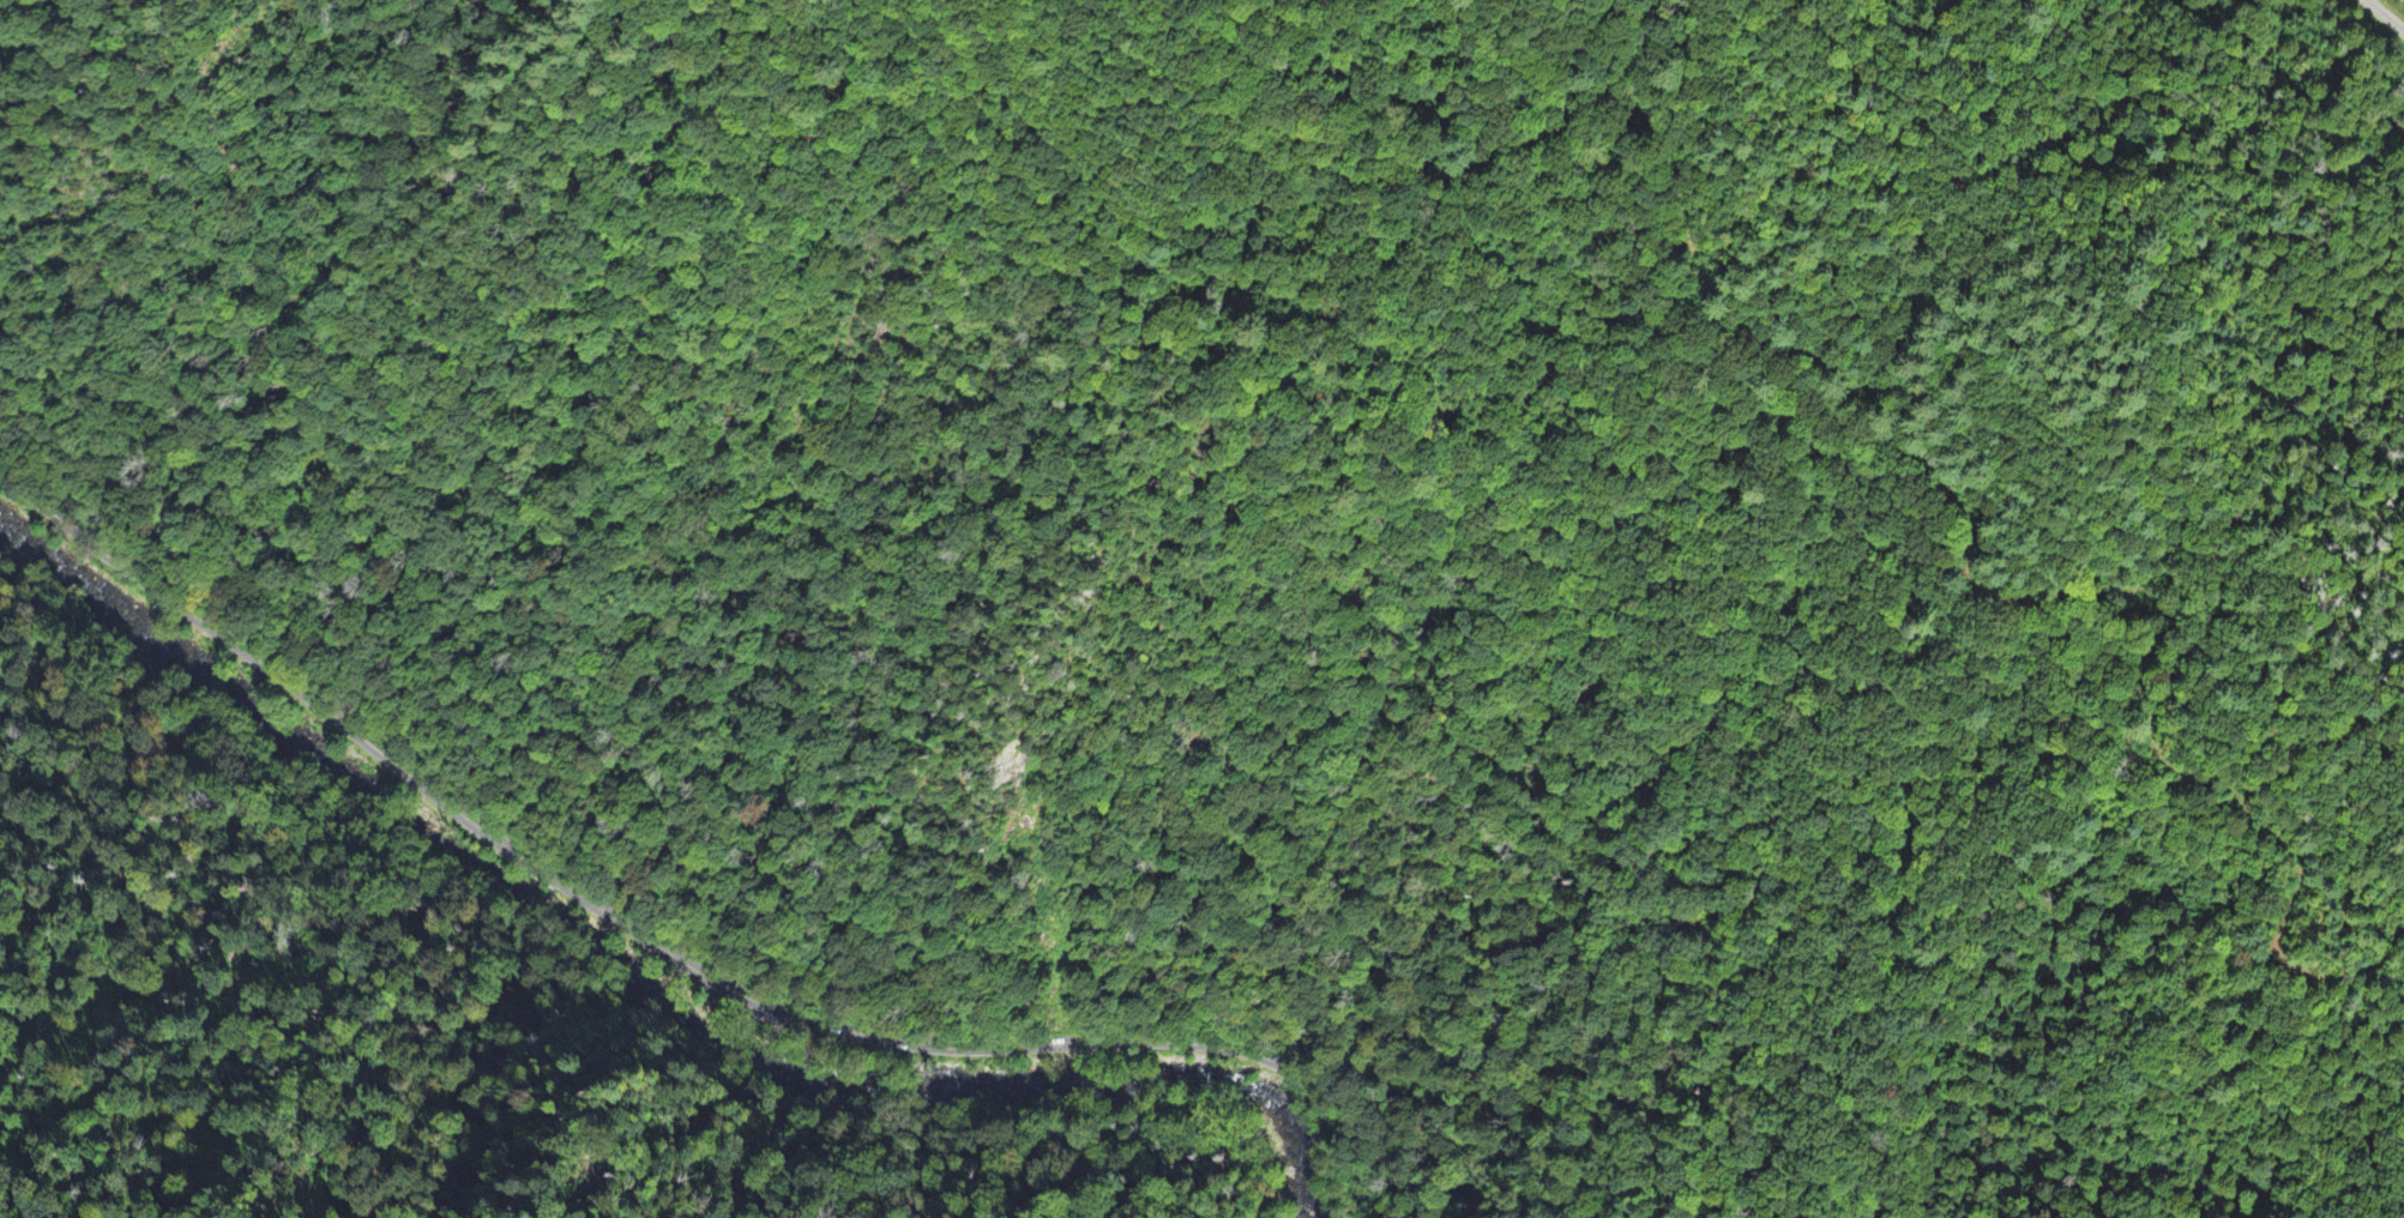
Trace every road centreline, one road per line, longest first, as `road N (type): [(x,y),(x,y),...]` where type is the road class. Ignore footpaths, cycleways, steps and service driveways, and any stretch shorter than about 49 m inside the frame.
road 1 (tertiary): [(0,471),(447,804),(742,997),(823,1025),(971,1049),(1111,1041),(1265,1059),(1308,1086),(1339,1127),(1367,1217)]

